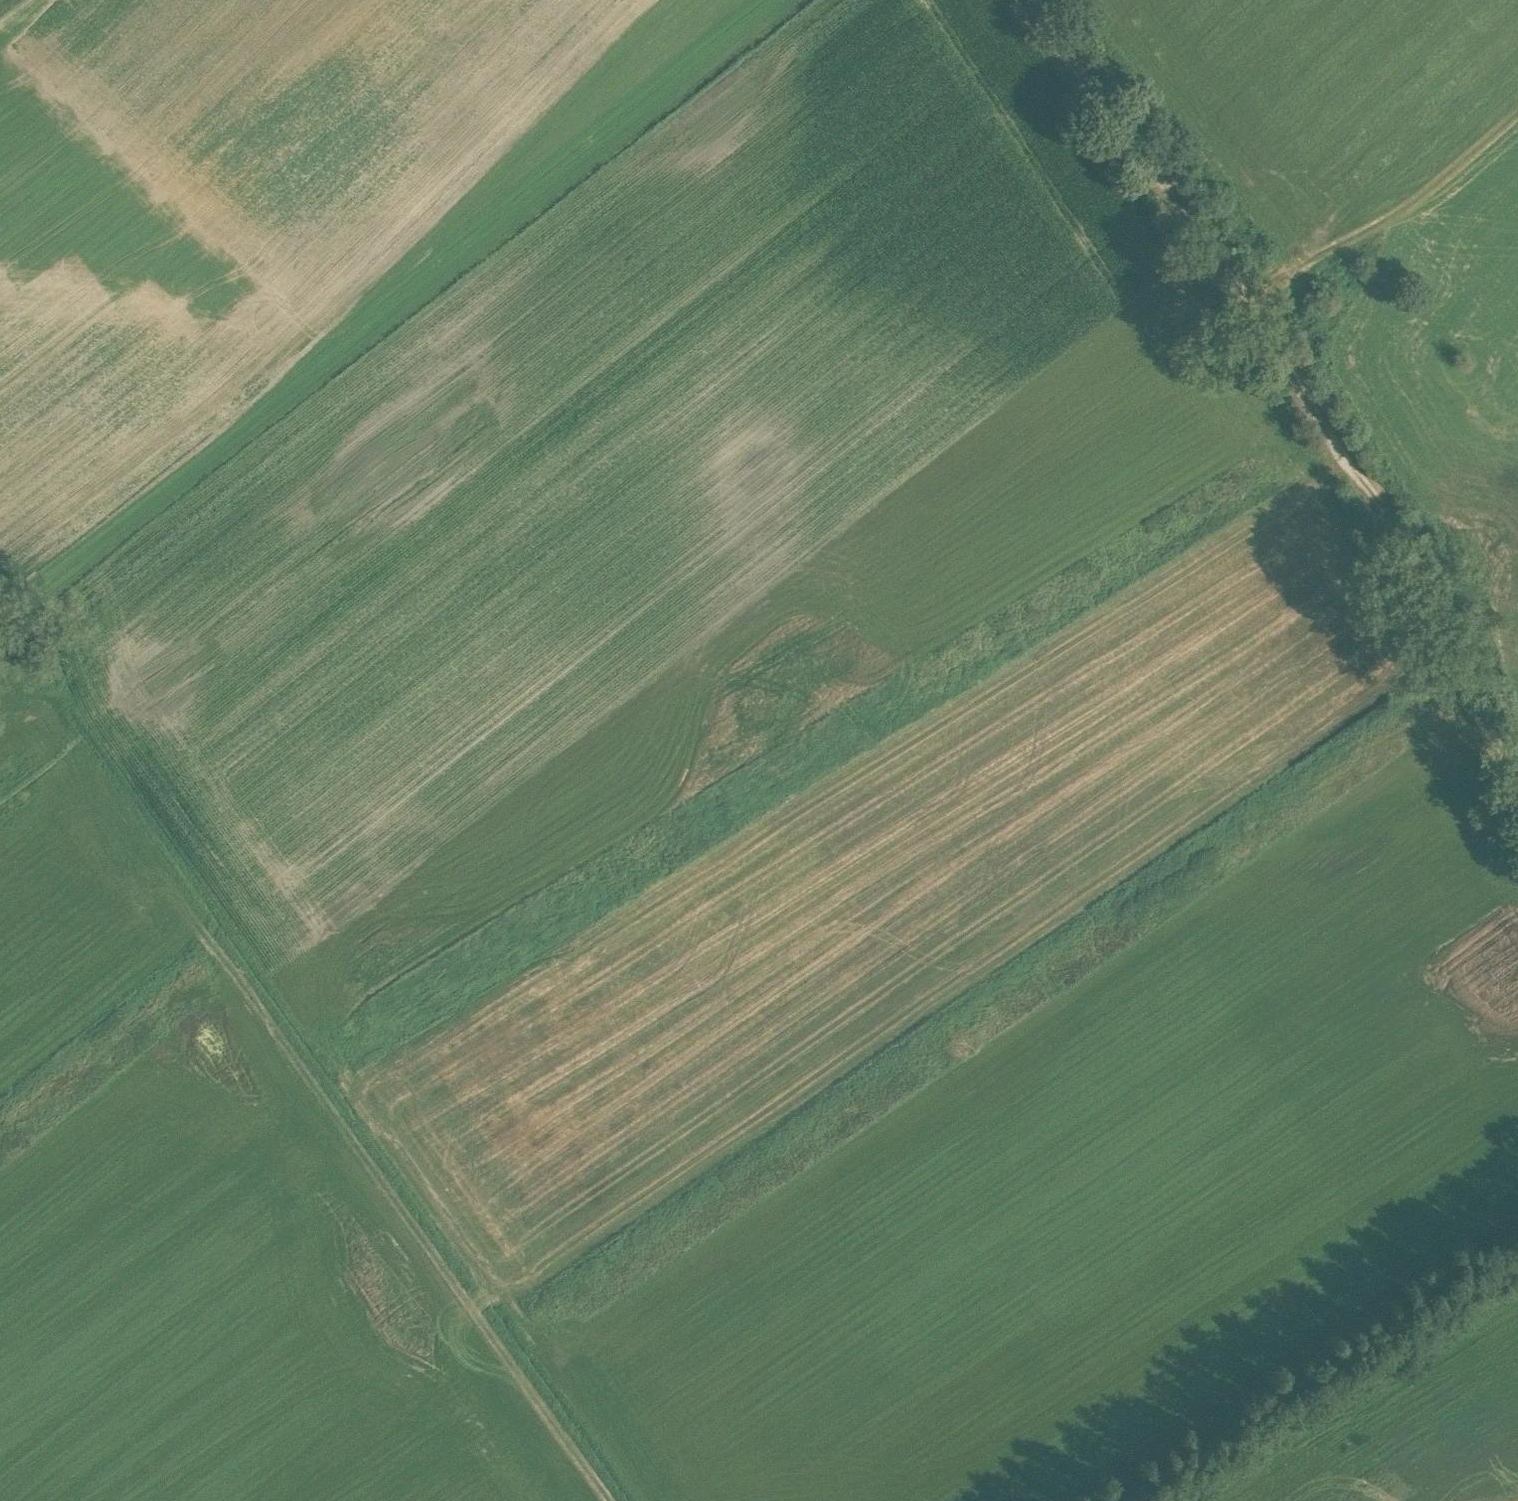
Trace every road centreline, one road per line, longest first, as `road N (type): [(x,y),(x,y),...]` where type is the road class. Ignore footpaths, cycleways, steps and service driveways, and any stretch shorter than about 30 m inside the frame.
road 1 (track): [(1038,0),(1344,454),(1517,775)]

